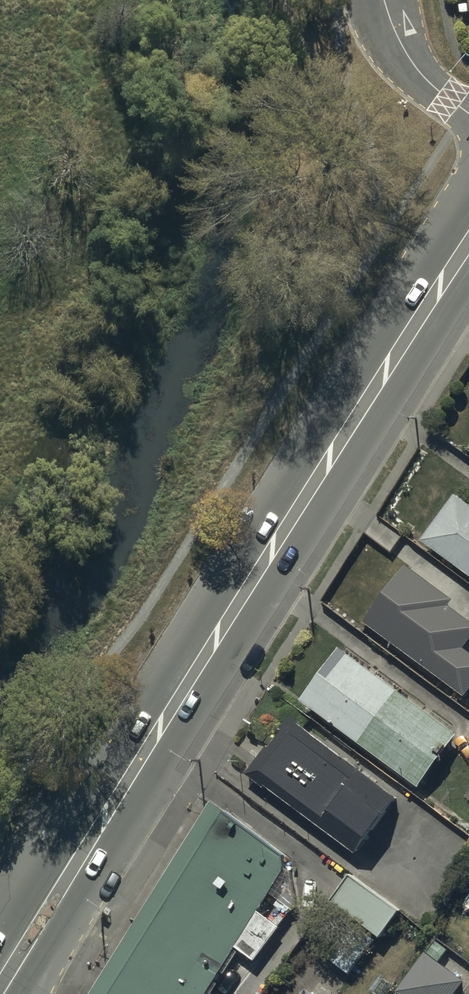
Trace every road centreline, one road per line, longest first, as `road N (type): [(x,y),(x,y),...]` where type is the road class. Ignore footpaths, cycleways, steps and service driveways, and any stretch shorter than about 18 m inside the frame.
road 1 (secondary): [(468,243),(0,986)]
road 2 (residential): [(383,0),(403,52),(468,114)]

